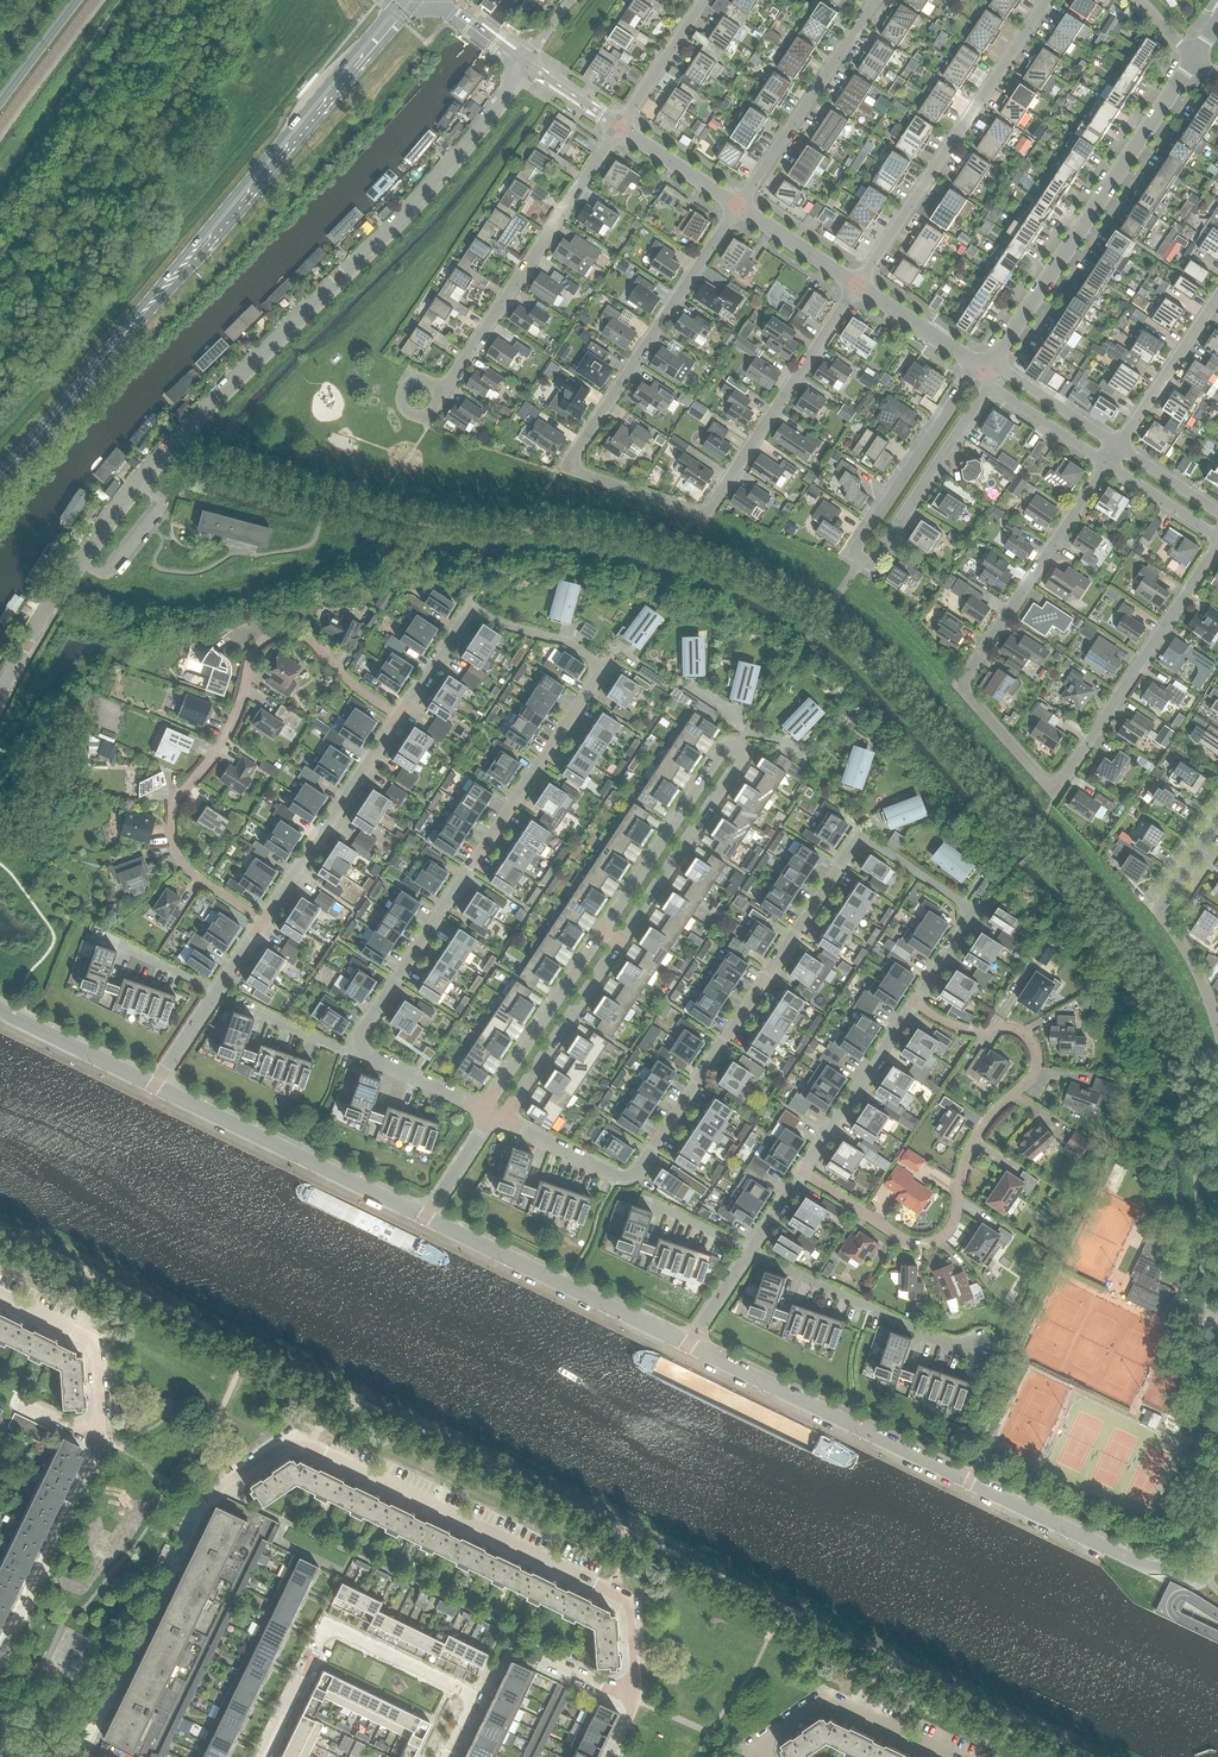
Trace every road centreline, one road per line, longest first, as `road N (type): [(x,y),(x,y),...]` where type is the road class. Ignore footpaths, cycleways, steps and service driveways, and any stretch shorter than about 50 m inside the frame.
road 1 (residential): [(492,1114),(512,1104),(571,1016),(736,766),(735,750),(718,756),(493,1094)]
road 2 (residential): [(638,1701),(630,1609),(620,1596),(296,1439),(283,1440),(201,1504),(78,1756)]
road 3 (residential): [(0,693),(41,616),(137,482),(461,150),(525,65)]
road 4 (residential): [(915,1002),(968,929),(967,910),(865,842),(849,851),(633,1174),(616,1175),(492,1114)]
road 5 (residential): [(361,1045),(362,1029),(596,676),(596,664),(569,643),(477,615),(462,625),(399,716)]
road 6 (primary): [(0,475),(408,0)]
road 7 (residential): [(1181,1582),(690,1346)]
road 8 (residential): [(803,1171),(907,1243),(924,1245),(948,1232),(969,1145),(1033,1074),(1035,1049),(1017,1031),(966,1030),(915,1002)]
road 9 (residential): [(399,716),(304,637),(277,635),(255,650),(236,715),(177,800),(171,831),(189,872),(263,922)]
road 10 (residential): [(986,370),(959,389),(859,543),(862,560),(874,557),(980,399)]
road 11 (residential): [(633,492),(579,472),(570,458),(737,206)]
road 12 (residential): [(1193,58),(986,370)]
road 13 (residential): [(446,1756),(469,1710),(465,1689),(329,1627),(262,1756)]
road 14 (residential): [(1021,755),(964,686),(968,672),(1106,464)]
road 15 (residential): [(633,492),(707,510),(856,285)]
road 16 (residential): [(856,285),(1046,0)]
road 17 (residential): [(1021,755),(1048,781),(1066,774),(1217,546)]
road 18 (residential): [(441,390),(619,127)]
road 19 (residential): [(425,1218),(155,1086)]
road 20 (residential): [(690,1346),(425,1218)]
road 21 (residential): [(737,206),(874,0)]
road 22 (residential): [(978,1347),(914,1330),(751,1251)]
road 23 (residential): [(399,716),(263,922)]
road 24 (residential): [(1217,1030),(1161,904),(1217,819)]
road 25 (residential): [(0,1654),(99,1438)]
road 26 (residential): [(954,1756),(828,1700),(743,1750)]
road 27 (residential): [(803,1171),(915,1002)]
road 28 (residential): [(99,1438),(96,1346),(0,1296)]
road 29 (residential): [(1118,446),(1217,294)]
road 30 (residential): [(155,1086),(0,1009)]
road 31 (residential): [(986,370),(856,285)]
road 32 (residential): [(986,370),(1001,394),(1106,464)]
road 33 (residential): [(1118,446),(1013,377),(986,370)]
road 34 (residential): [(619,127),(703,0)]
road 35 (residential): [(492,1114),(361,1045)]
road 36 (residential): [(361,1045),(343,1051),(262,1013),(250,1048)]
road 37 (residential): [(856,285),(737,206)]
road 38 (residential): [(737,206),(619,127)]
road 39 (residential): [(751,1251),(660,1206),(649,1240)]
road 40 (residential): [(216,992),(126,947),(115,980)]
road 41 (residential): [(1106,464),(1217,536)]
road 42 (trunk): [(0,104),(78,0)]
road 43 (residential): [(492,1114),(425,1218)]

